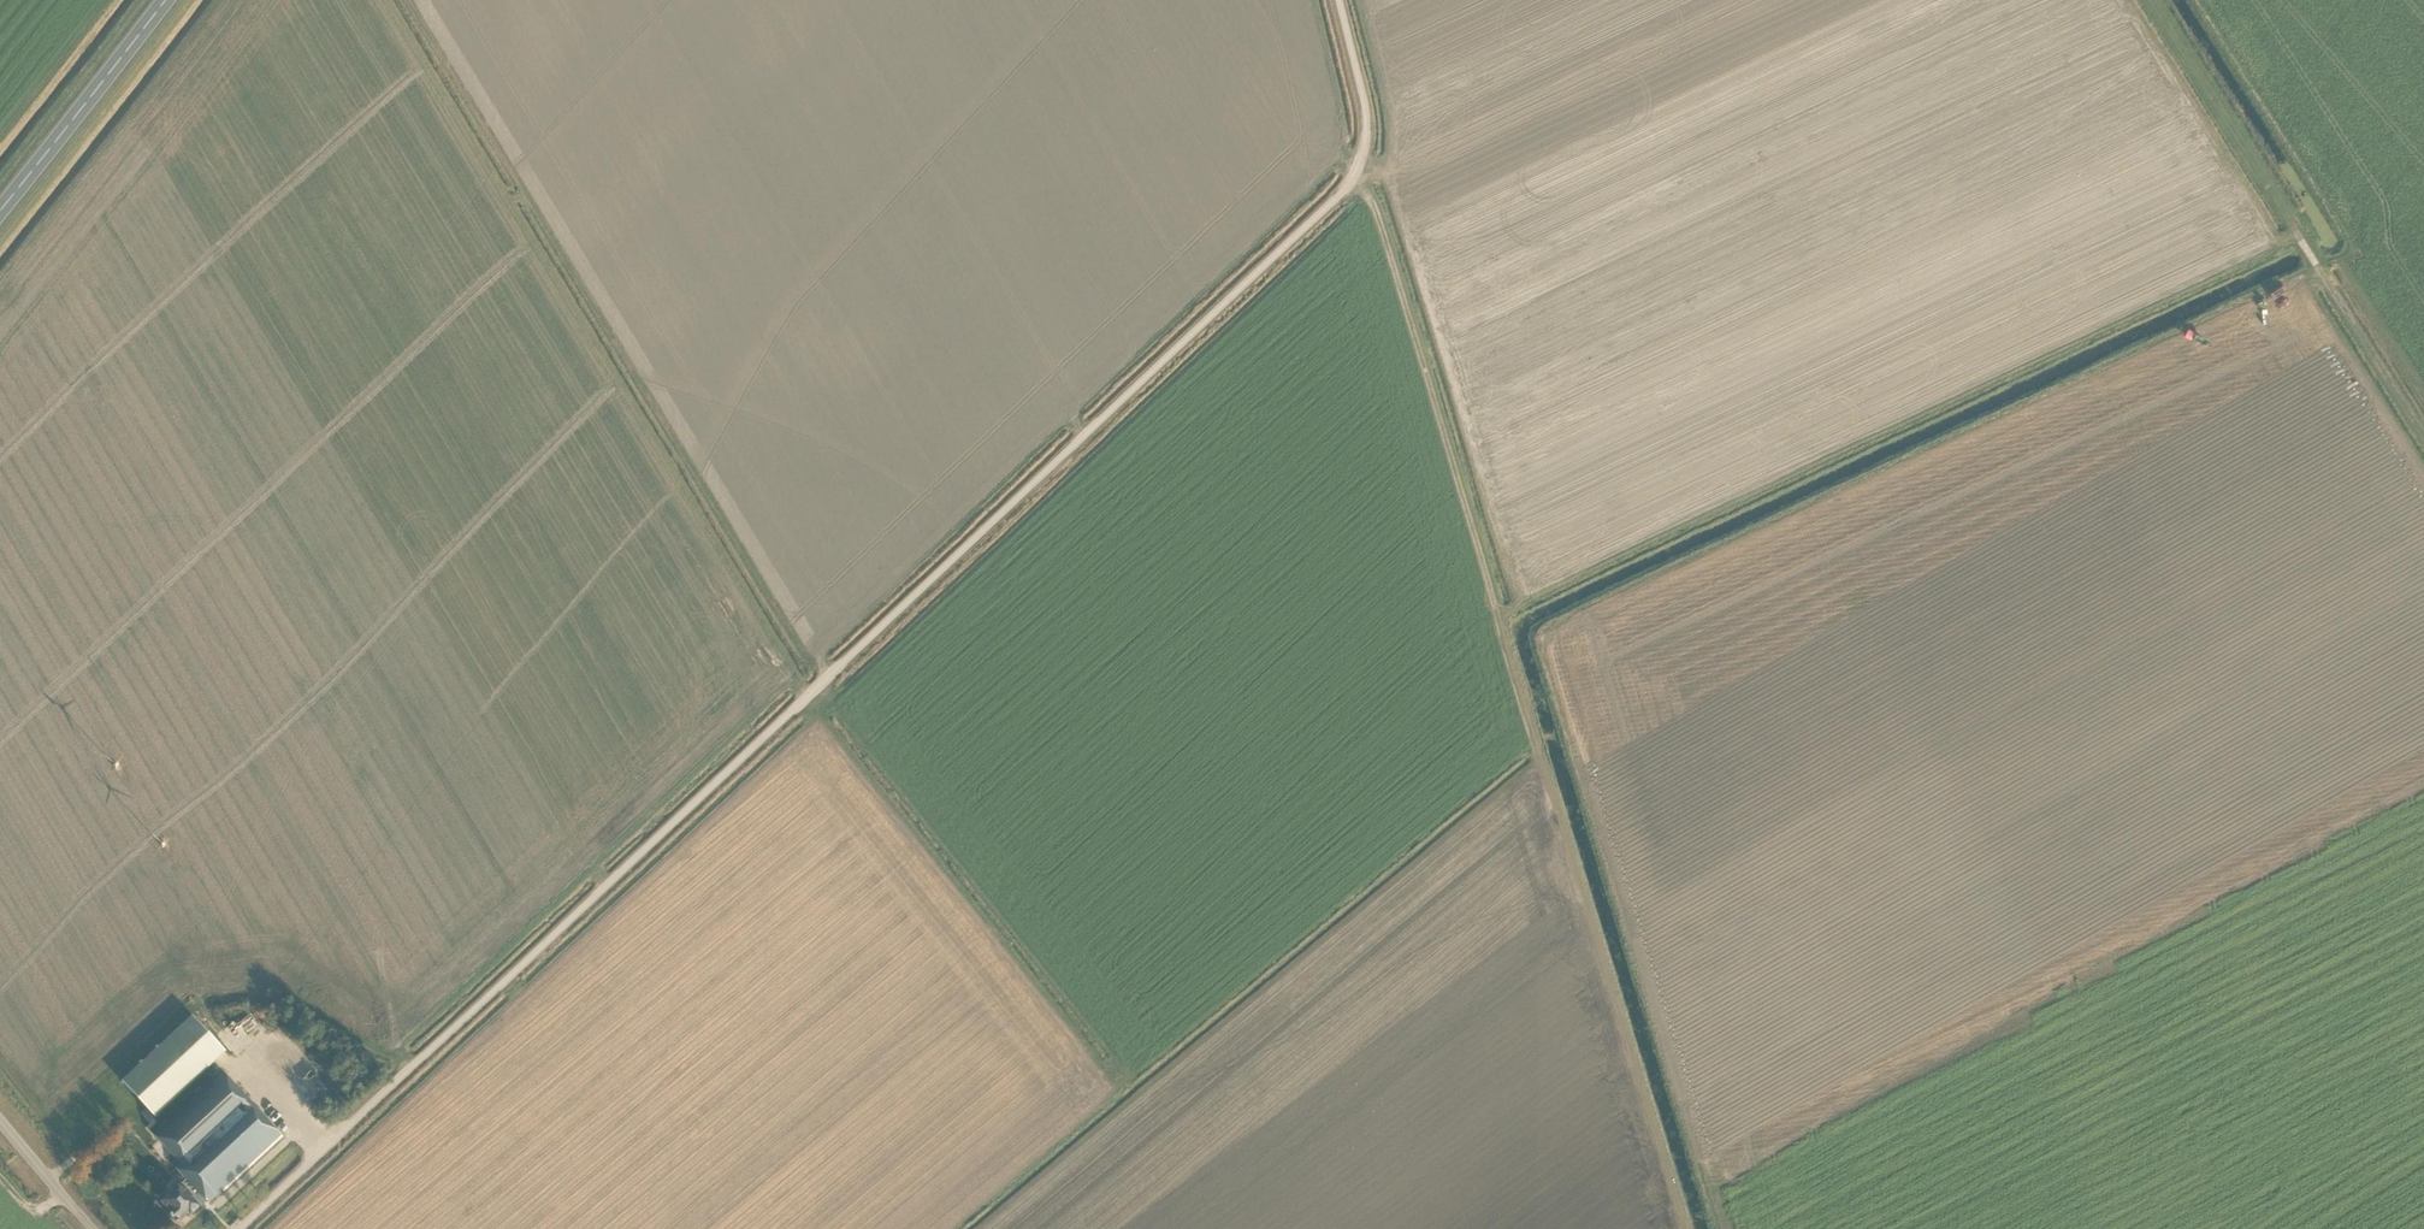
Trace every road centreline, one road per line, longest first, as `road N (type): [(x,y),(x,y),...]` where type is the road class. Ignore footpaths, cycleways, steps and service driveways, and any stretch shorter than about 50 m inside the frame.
road 1 (unclassified): [(238,1228),(1346,186),(1360,153),(1362,107),(1335,0)]
road 2 (trunk): [(0,206),(167,0)]
road 3 (tertiary): [(91,1228),(0,1122)]

